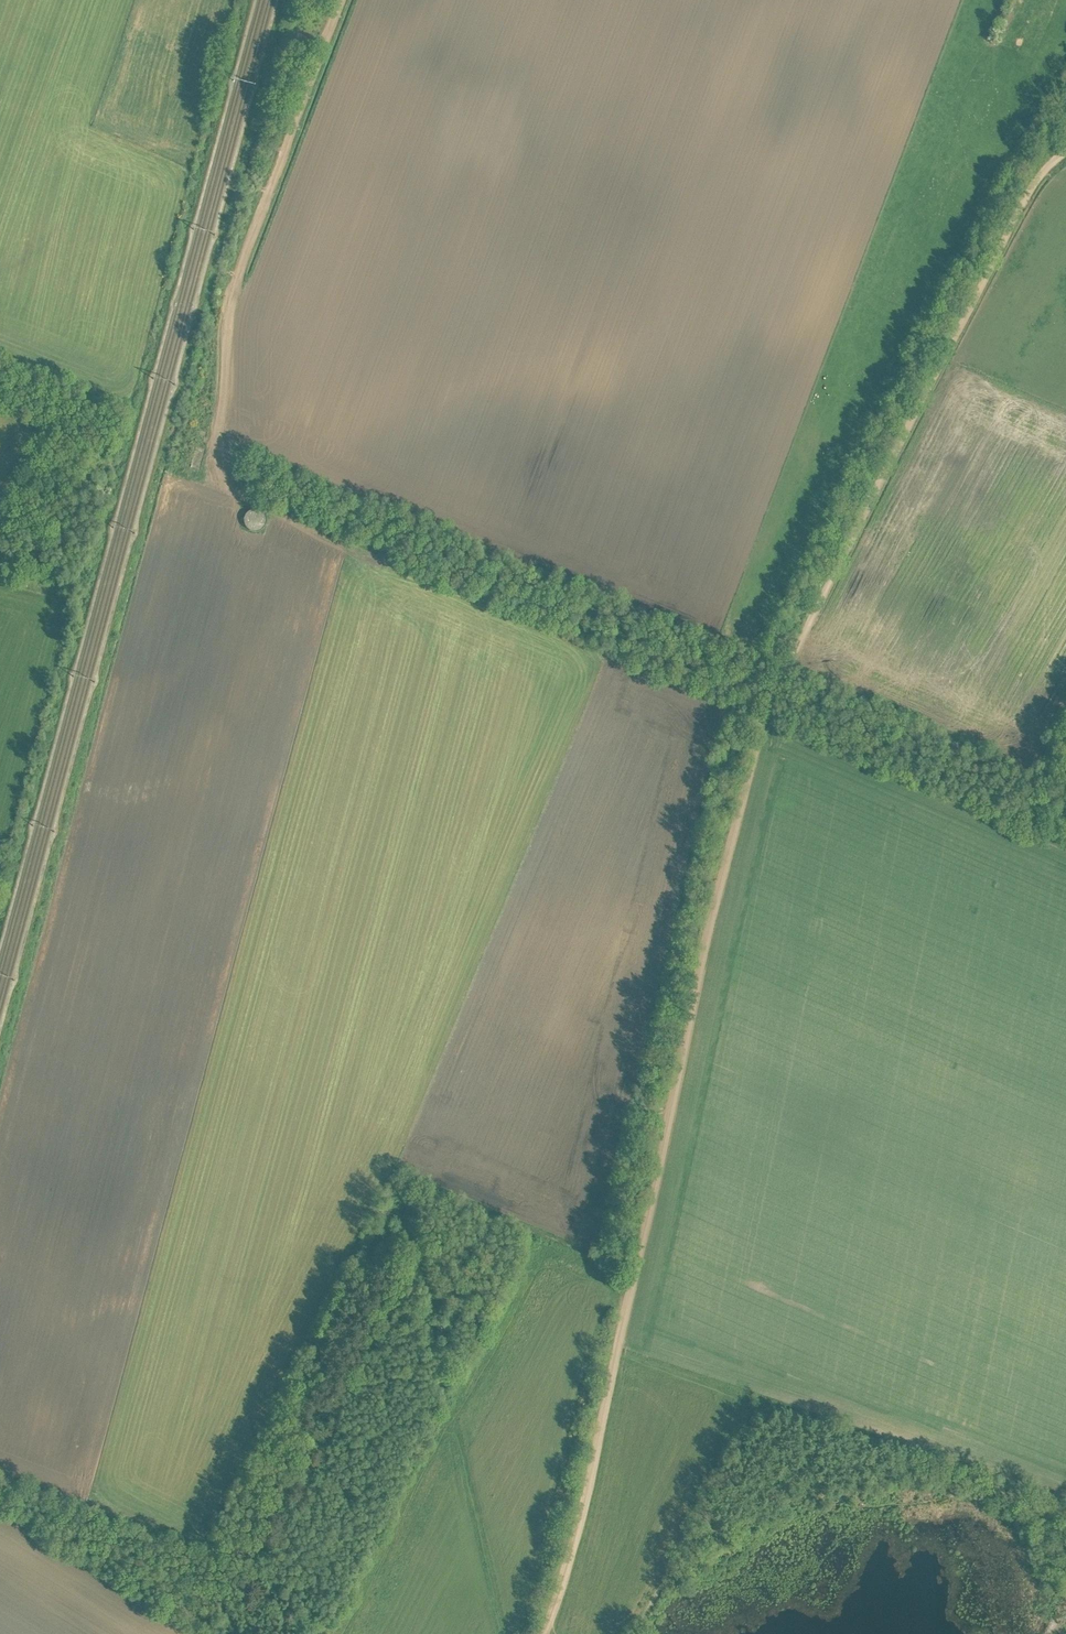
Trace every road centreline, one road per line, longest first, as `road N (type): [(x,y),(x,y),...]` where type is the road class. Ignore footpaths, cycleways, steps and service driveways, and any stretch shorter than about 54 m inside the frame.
road 1 (track): [(555,1610),(586,1498),(710,916),(764,711),(1031,193),(1065,154)]
road 2 (track): [(342,0),(225,300),(228,489)]
road 3 (track): [(510,1633),(449,1395)]

